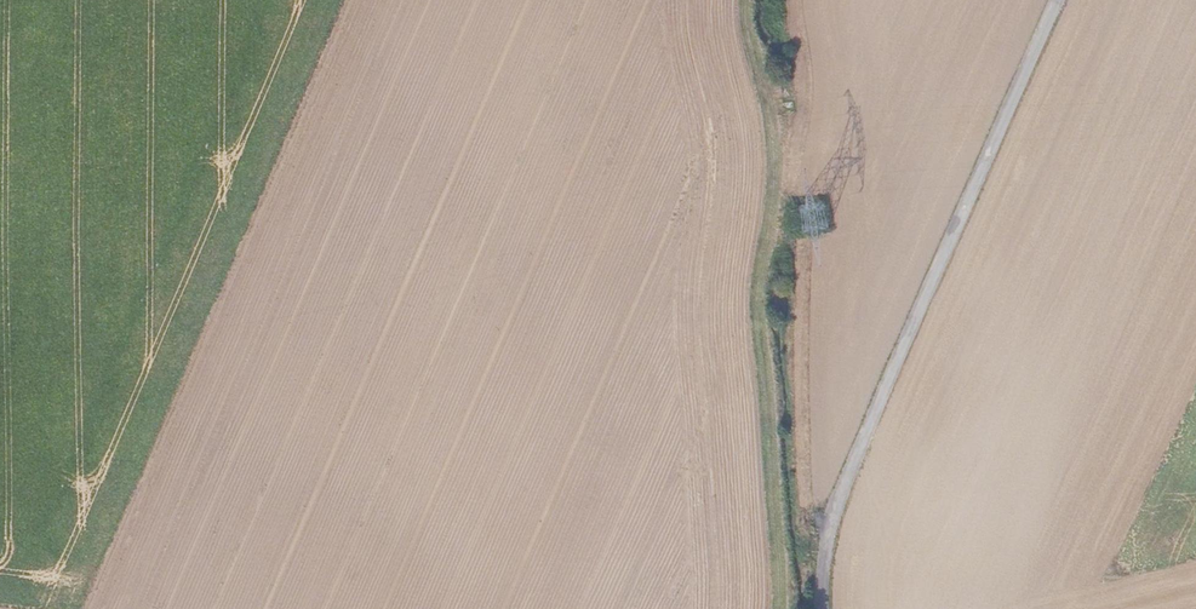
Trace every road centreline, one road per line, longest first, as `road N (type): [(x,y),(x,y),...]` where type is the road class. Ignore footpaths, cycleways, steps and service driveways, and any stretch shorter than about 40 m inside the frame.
road 1 (unclassified): [(1055,0),(842,479),(825,529),(817,608)]

